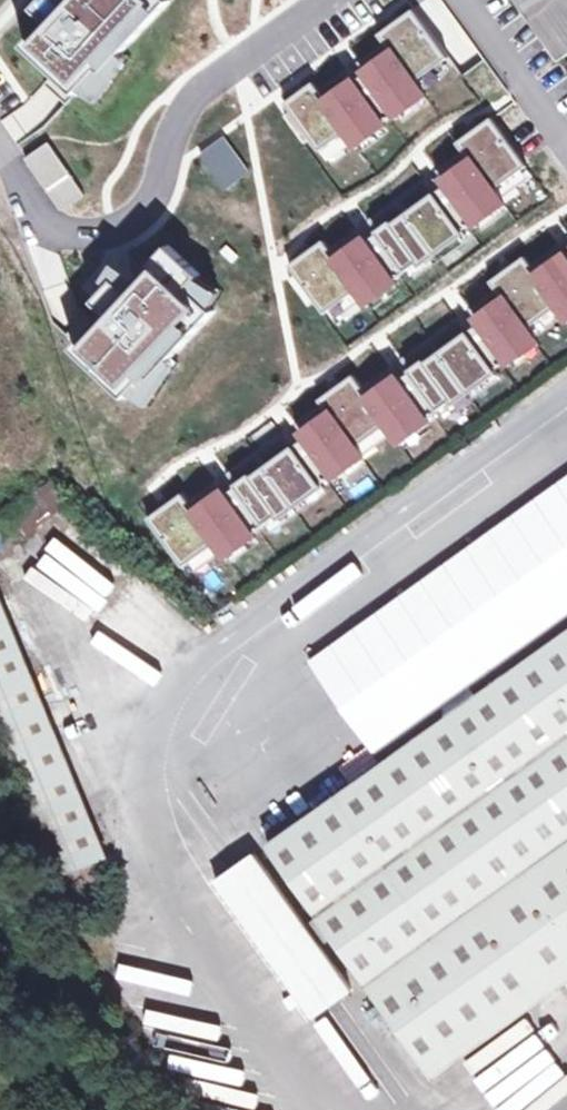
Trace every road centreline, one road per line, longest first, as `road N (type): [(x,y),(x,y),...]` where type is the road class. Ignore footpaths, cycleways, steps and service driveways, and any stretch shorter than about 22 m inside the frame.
road 1 (residential): [(295,34),(226,84),(147,178),(44,258),(0,174)]
road 2 (residential): [(461,0),(566,142)]

